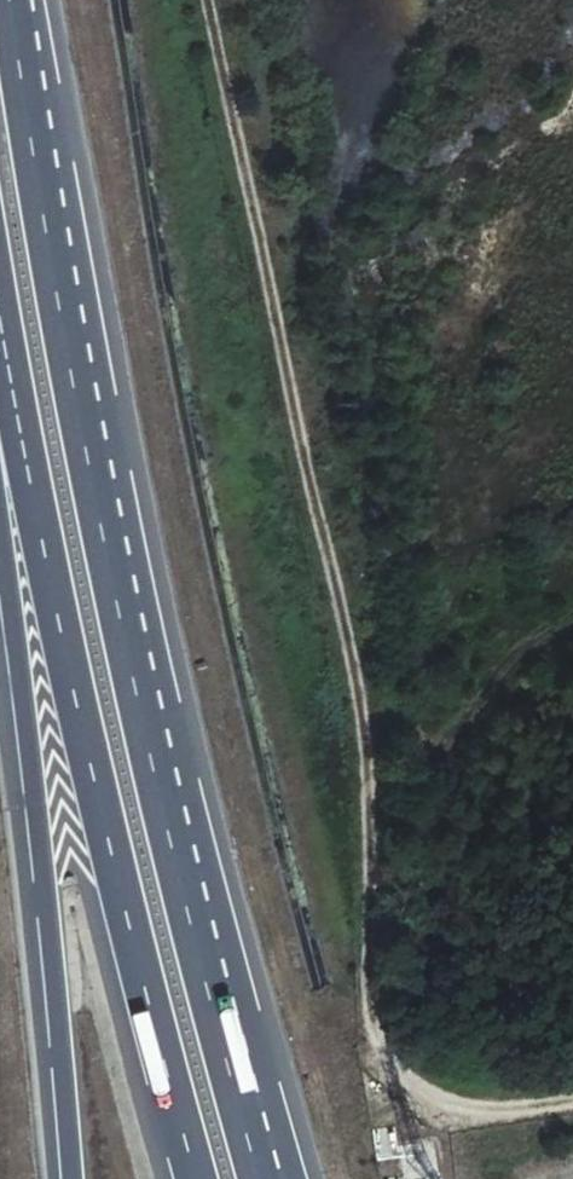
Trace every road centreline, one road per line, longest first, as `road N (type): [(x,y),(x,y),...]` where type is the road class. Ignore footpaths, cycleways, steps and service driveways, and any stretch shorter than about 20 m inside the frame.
road 1 (track): [(572,1094),(476,1106),(410,1069),(370,1020),(377,787),(206,0)]
road 2 (motorway): [(260,1178),(152,759),(104,536),(60,322),(10,0)]
road 3 (motorway): [(0,320),(92,776),(196,1178)]
road 4 (motorway): [(0,488),(73,1178)]

